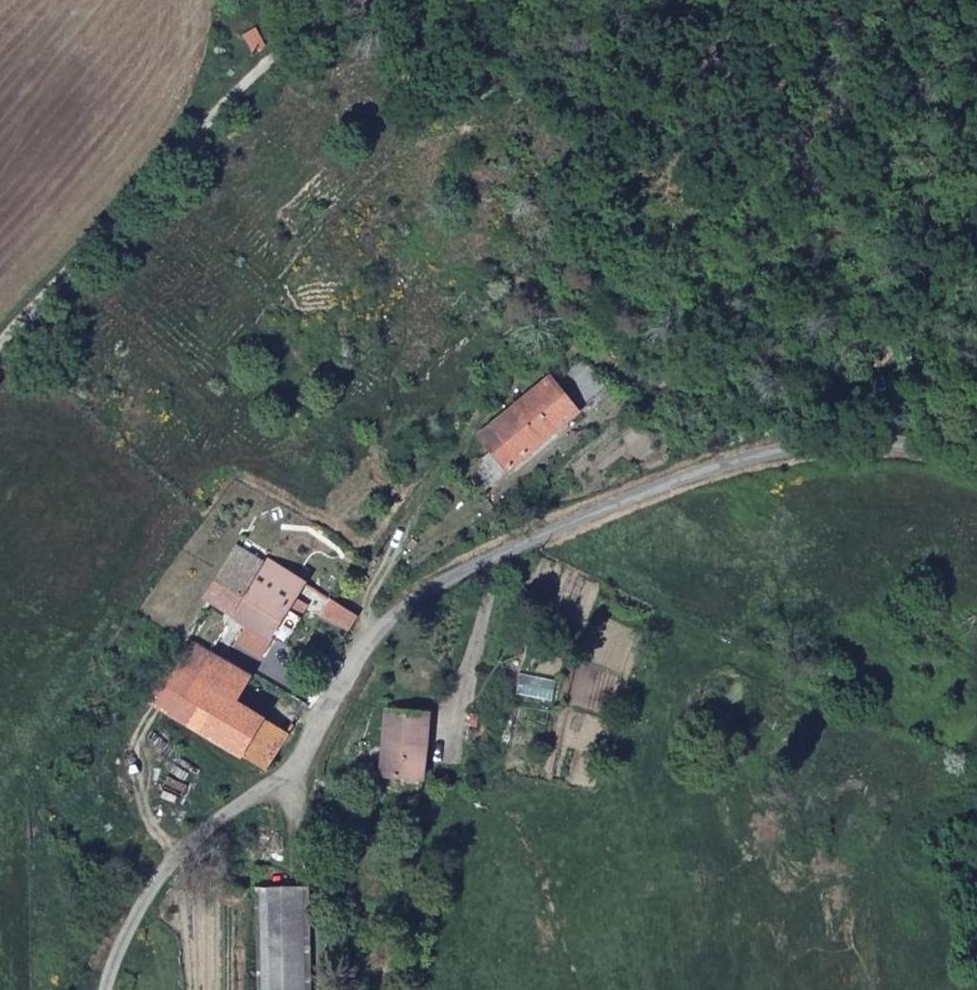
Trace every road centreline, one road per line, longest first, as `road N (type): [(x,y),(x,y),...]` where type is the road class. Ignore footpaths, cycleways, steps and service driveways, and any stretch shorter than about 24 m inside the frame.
road 1 (unclassified): [(109,989),(145,901),(183,852),(304,754),(379,630),(414,600),(697,472),(848,444),(976,458)]
road 2 (track): [(0,342),(238,91),(360,0)]

